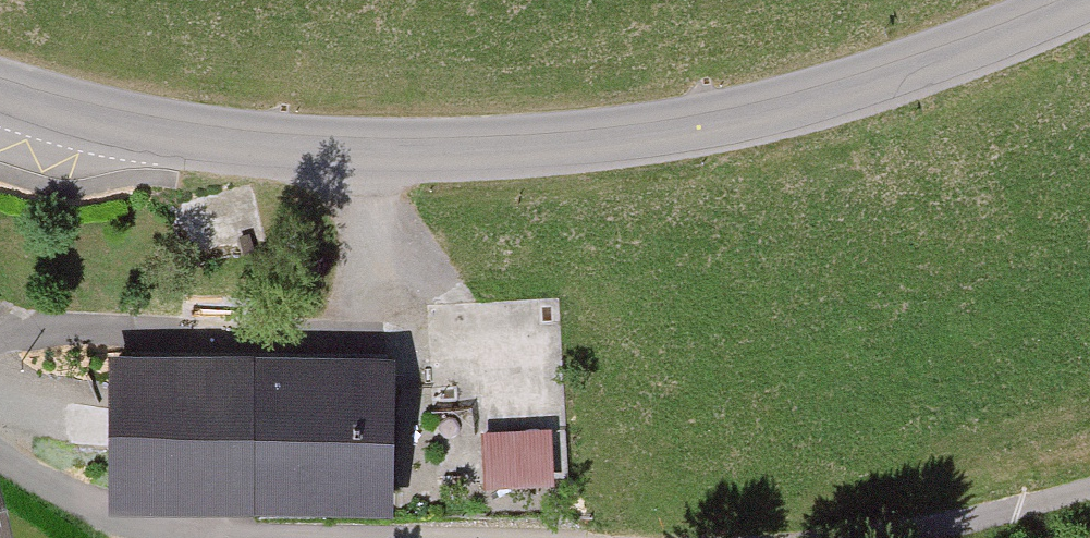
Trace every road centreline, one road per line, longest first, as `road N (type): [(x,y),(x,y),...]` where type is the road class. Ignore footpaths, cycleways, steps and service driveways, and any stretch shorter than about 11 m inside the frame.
road 1 (tertiary): [(0,86),(124,121),(344,147),(555,152),(791,112),(1089,2)]
road 2 (residential): [(0,455),(128,528),(311,537)]
road 3 (residential): [(823,537),(1089,492)]

